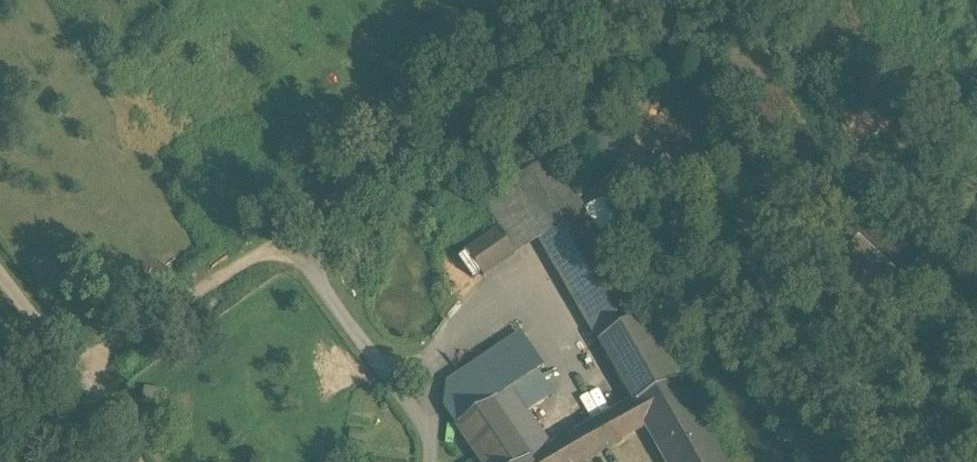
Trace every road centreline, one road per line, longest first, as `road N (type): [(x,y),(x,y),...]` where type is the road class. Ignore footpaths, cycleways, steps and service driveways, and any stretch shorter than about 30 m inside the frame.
road 1 (track): [(555,50),(590,74),(682,113),(923,194),(976,247)]
road 2 (track): [(285,234),(626,0)]
road 3 (track): [(102,410),(103,386),(124,341),(285,234)]

